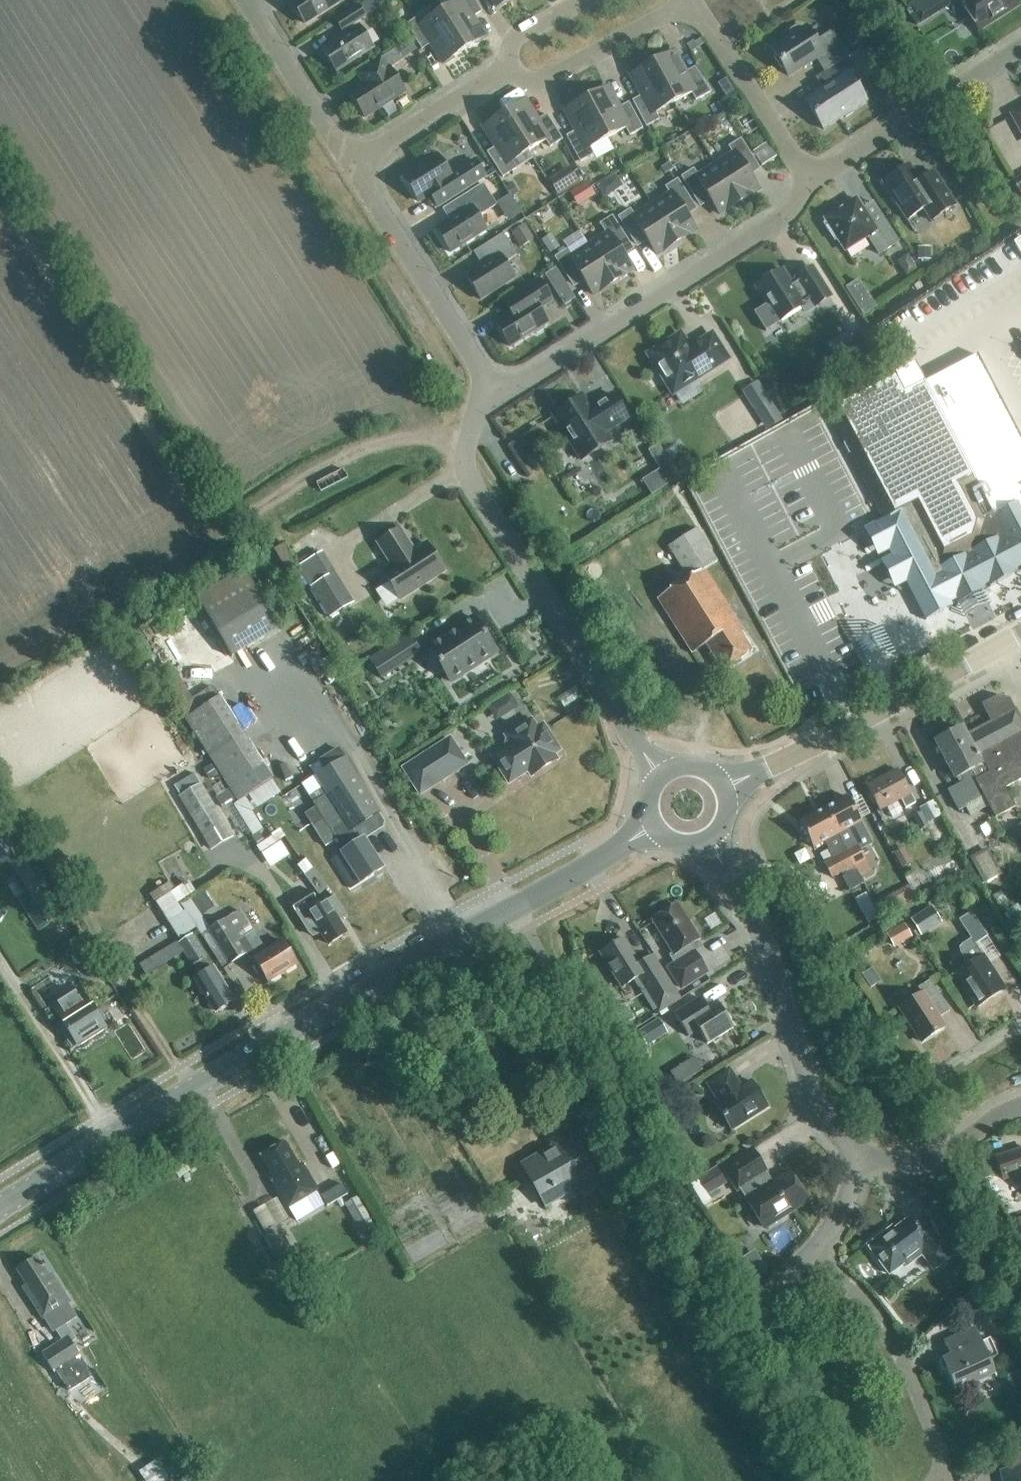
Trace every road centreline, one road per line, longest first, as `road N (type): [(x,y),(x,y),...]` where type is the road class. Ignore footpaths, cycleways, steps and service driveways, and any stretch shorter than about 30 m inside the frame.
road 1 (track): [(0,196),(203,513),(240,518),(382,443),(424,437),(466,448)]
road 2 (primary): [(0,1208),(241,1060),(515,907)]
road 3 (residential): [(480,387),(466,476),(659,776)]
road 4 (residential): [(480,387),(529,381),(781,221),(809,183)]
road 5 (residential): [(865,1153),(820,1117),(765,955),(708,839)]
road 6 (primary): [(723,788),(1020,634)]
road 7 (residential): [(942,1480),(938,1445),(897,1350),(811,1254)]
road 8 (residential): [(839,1480),(758,1348),(771,1296),(811,1254)]
road 9 (residential): [(480,387),(476,364),(350,166)]
road 10 (residential): [(809,183),(1020,48)]
road 11 (residential): [(627,1128),(607,1074),(515,907)]
road 12 (residential): [(809,183),(692,2)]
road 13 (residential): [(692,2),(544,81),(502,70)]
road 14 (residential): [(350,166),(245,0)]
road 15 (residential): [(350,166),(502,70)]
road 16 (residential): [(1020,1107),(933,1159),(899,1162),(865,1153)]
road 17 (primary): [(515,907),(653,826)]

